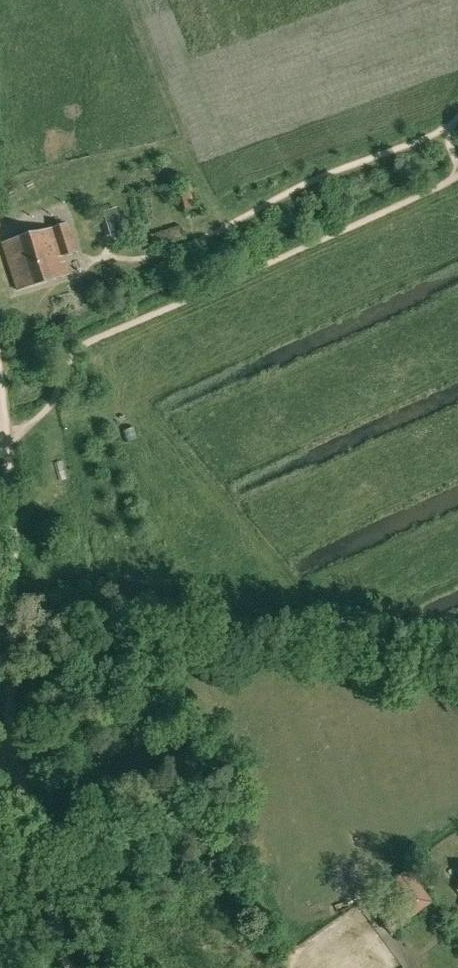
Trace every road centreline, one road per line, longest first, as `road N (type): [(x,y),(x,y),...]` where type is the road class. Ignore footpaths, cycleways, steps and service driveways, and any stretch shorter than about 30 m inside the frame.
road 1 (track): [(457,118),(180,250),(84,268)]
road 2 (track): [(16,745),(3,438)]
road 3 (track): [(64,967),(16,745)]

